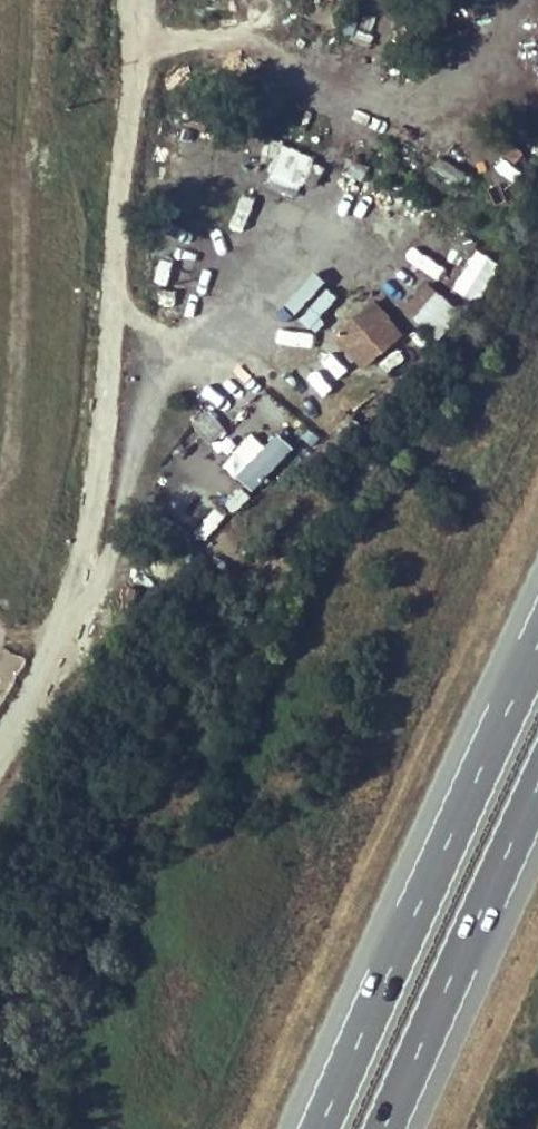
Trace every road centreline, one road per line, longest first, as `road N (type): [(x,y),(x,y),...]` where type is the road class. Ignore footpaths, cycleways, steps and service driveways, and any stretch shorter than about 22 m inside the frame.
road 1 (unclassified): [(0,748),(62,638),(87,547),(139,0)]
road 2 (motorway): [(537,645),(318,1128)]
road 3 (motorway): [(382,1128),(537,784)]

